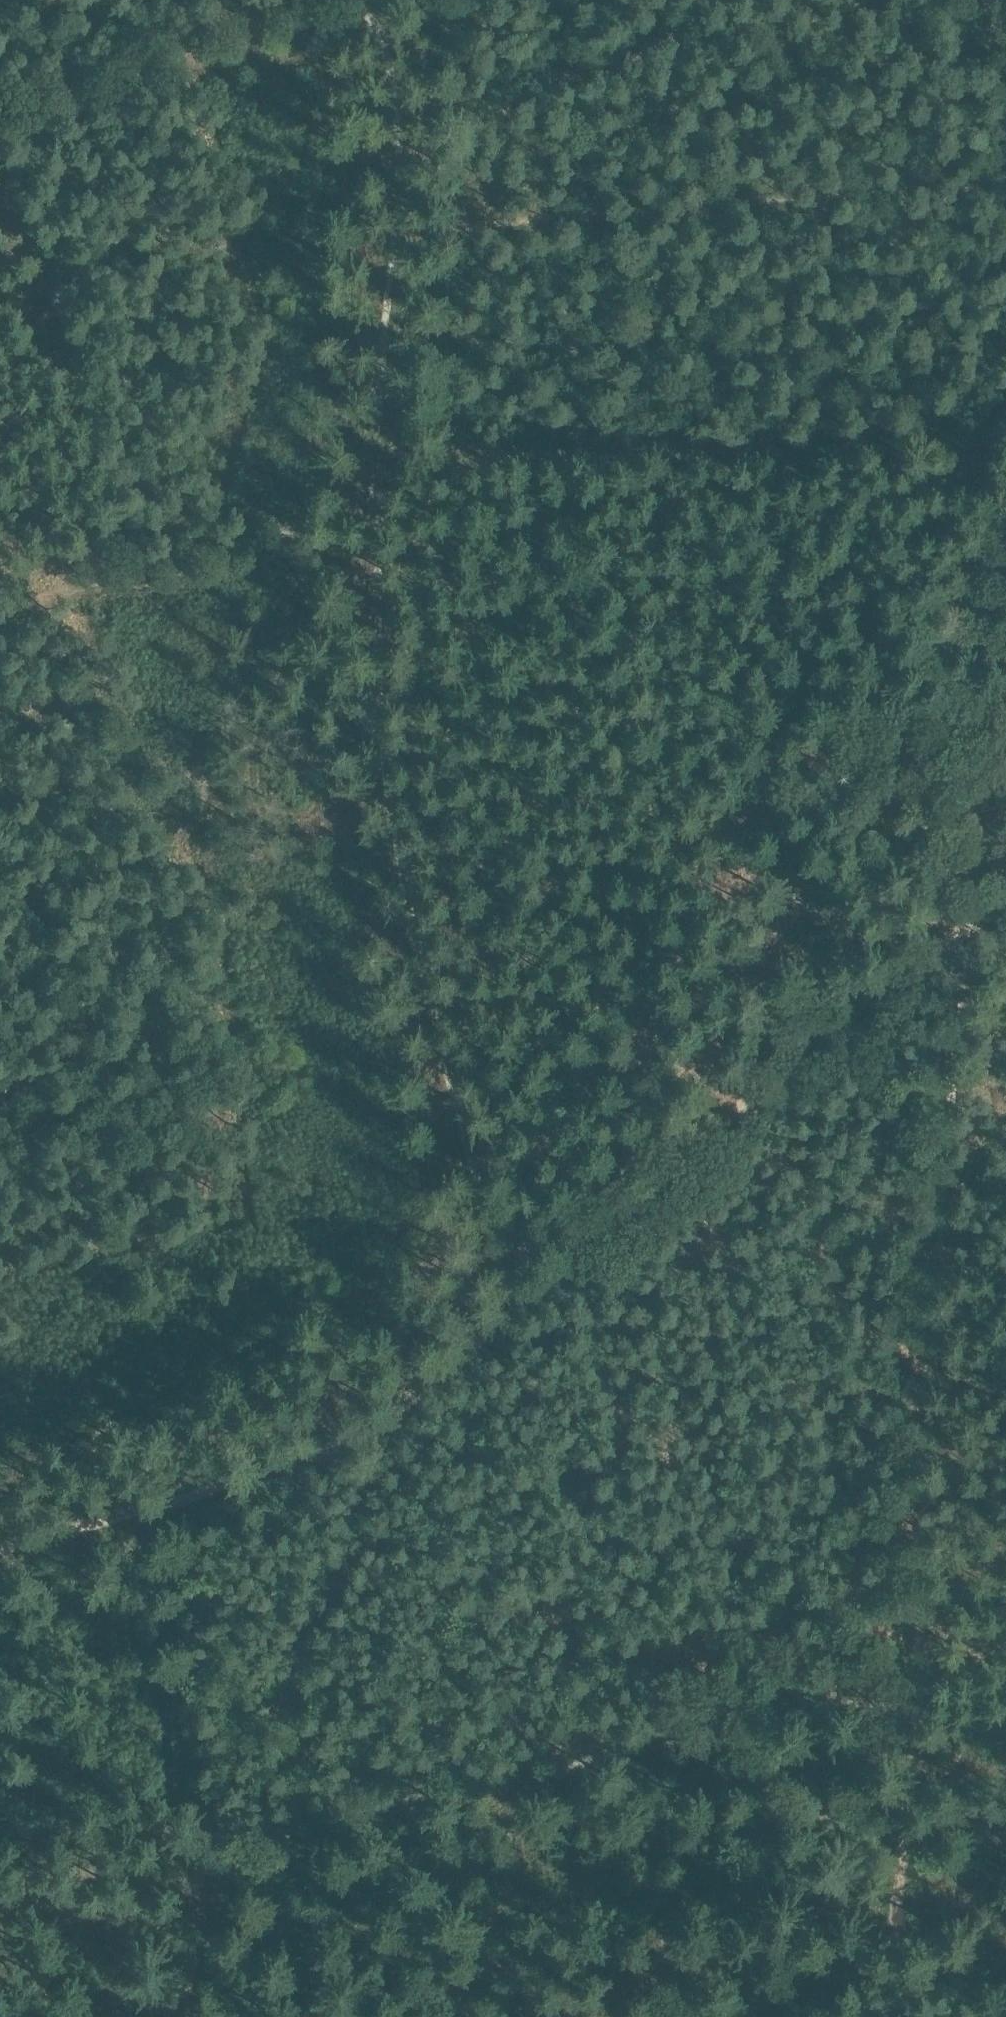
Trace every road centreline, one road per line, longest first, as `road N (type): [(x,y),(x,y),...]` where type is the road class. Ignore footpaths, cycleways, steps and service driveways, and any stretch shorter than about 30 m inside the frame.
road 1 (track): [(955,936),(793,1058),(372,1431),(302,1462),(0,1546)]
road 2 (track): [(510,1311),(389,820),(372,512)]
road 3 (track): [(914,1692),(893,2016)]

